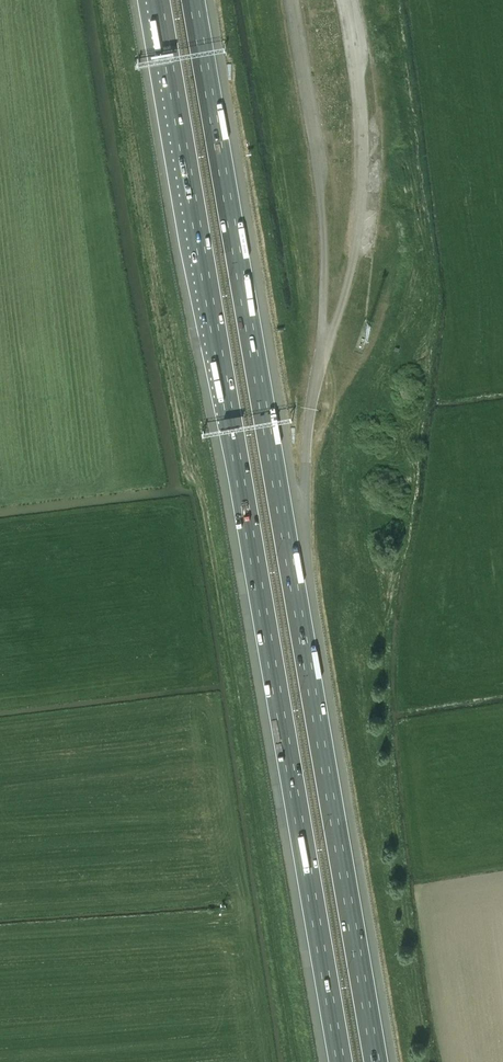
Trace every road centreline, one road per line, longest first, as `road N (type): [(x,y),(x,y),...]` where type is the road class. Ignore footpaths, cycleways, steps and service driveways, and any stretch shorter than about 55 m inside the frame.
road 1 (motorway): [(159,0),(340,1061)]
road 2 (motorway): [(375,1061),(194,0)]

